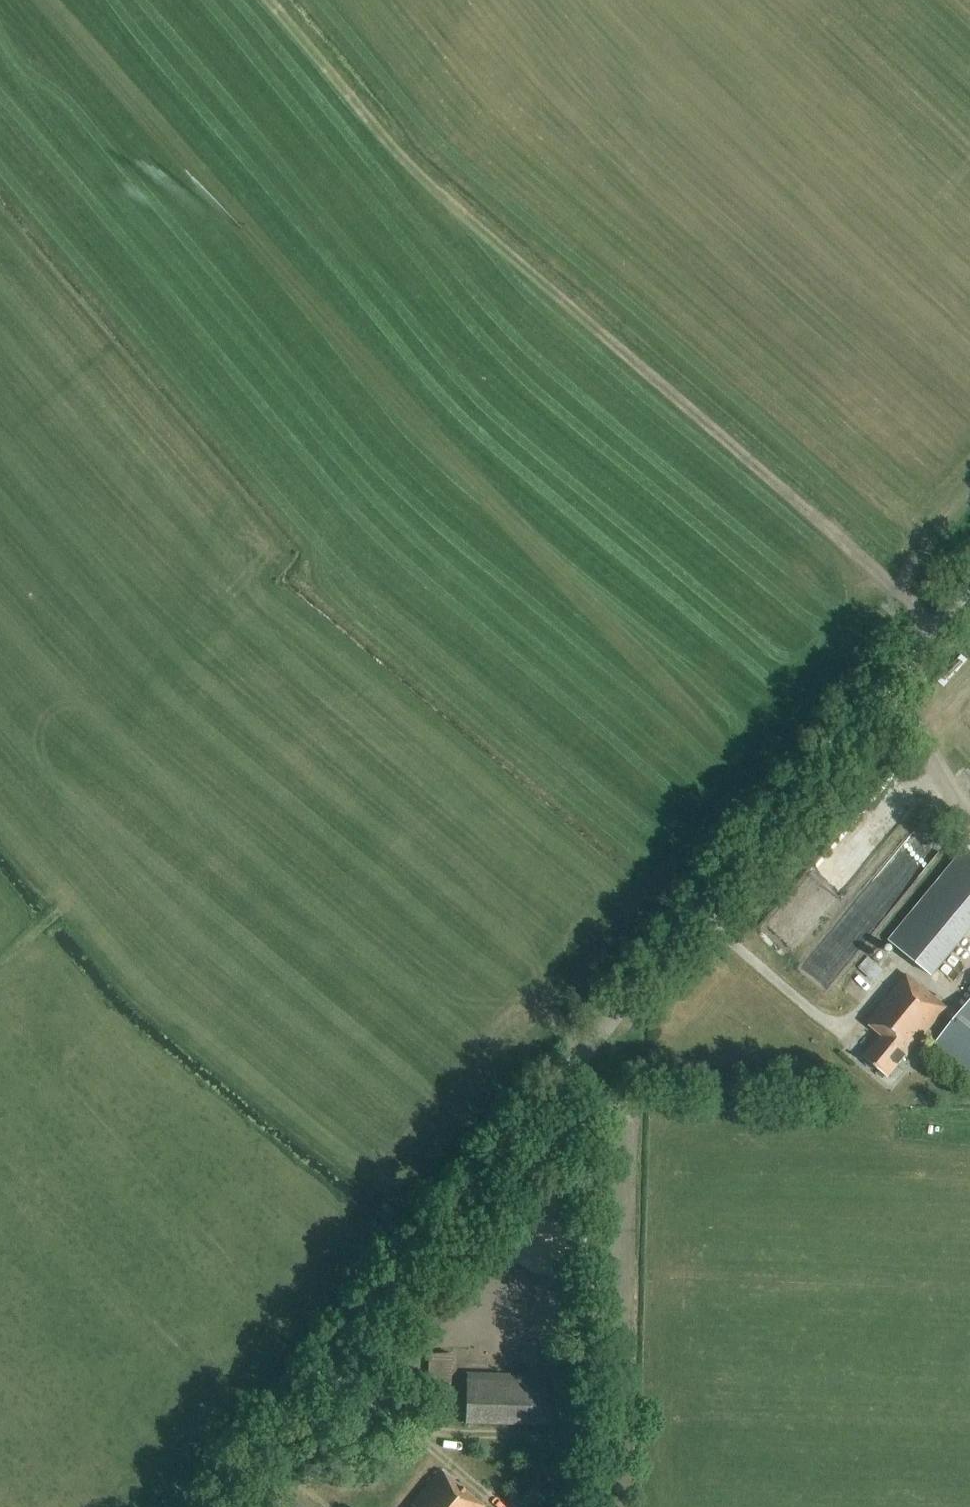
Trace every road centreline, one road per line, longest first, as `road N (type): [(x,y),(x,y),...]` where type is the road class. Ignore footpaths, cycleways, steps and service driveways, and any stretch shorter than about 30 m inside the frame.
road 1 (tertiary): [(215,1506),(969,586)]
road 2 (track): [(621,1506),(629,1075),(601,1039)]

